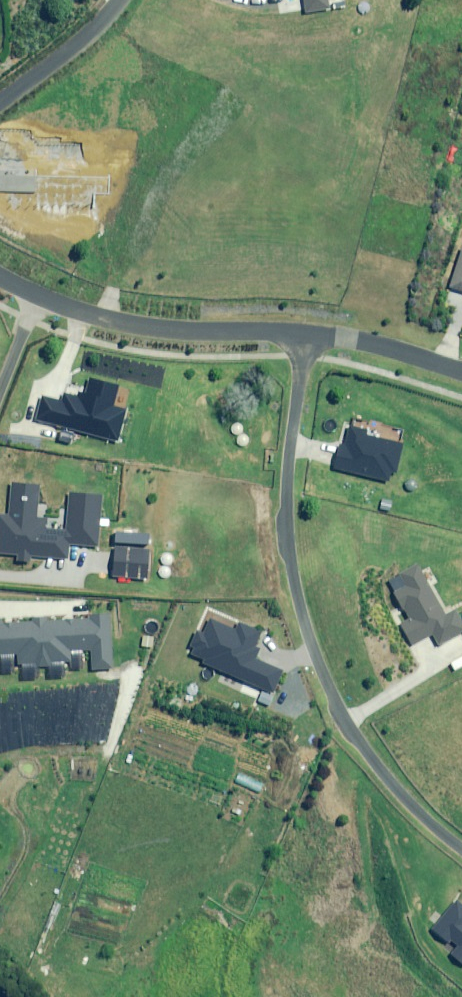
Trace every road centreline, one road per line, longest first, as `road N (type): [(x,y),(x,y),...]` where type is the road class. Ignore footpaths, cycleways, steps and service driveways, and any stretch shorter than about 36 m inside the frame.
road 1 (residential): [(305,335),(286,524),(303,621),(370,760),(461,849)]
road 2 (residential): [(305,335),(138,327),(88,316),(0,277)]
road 3 (residential): [(461,372),(362,342),(305,335)]
road 4 (residential): [(0,100),(122,0)]

